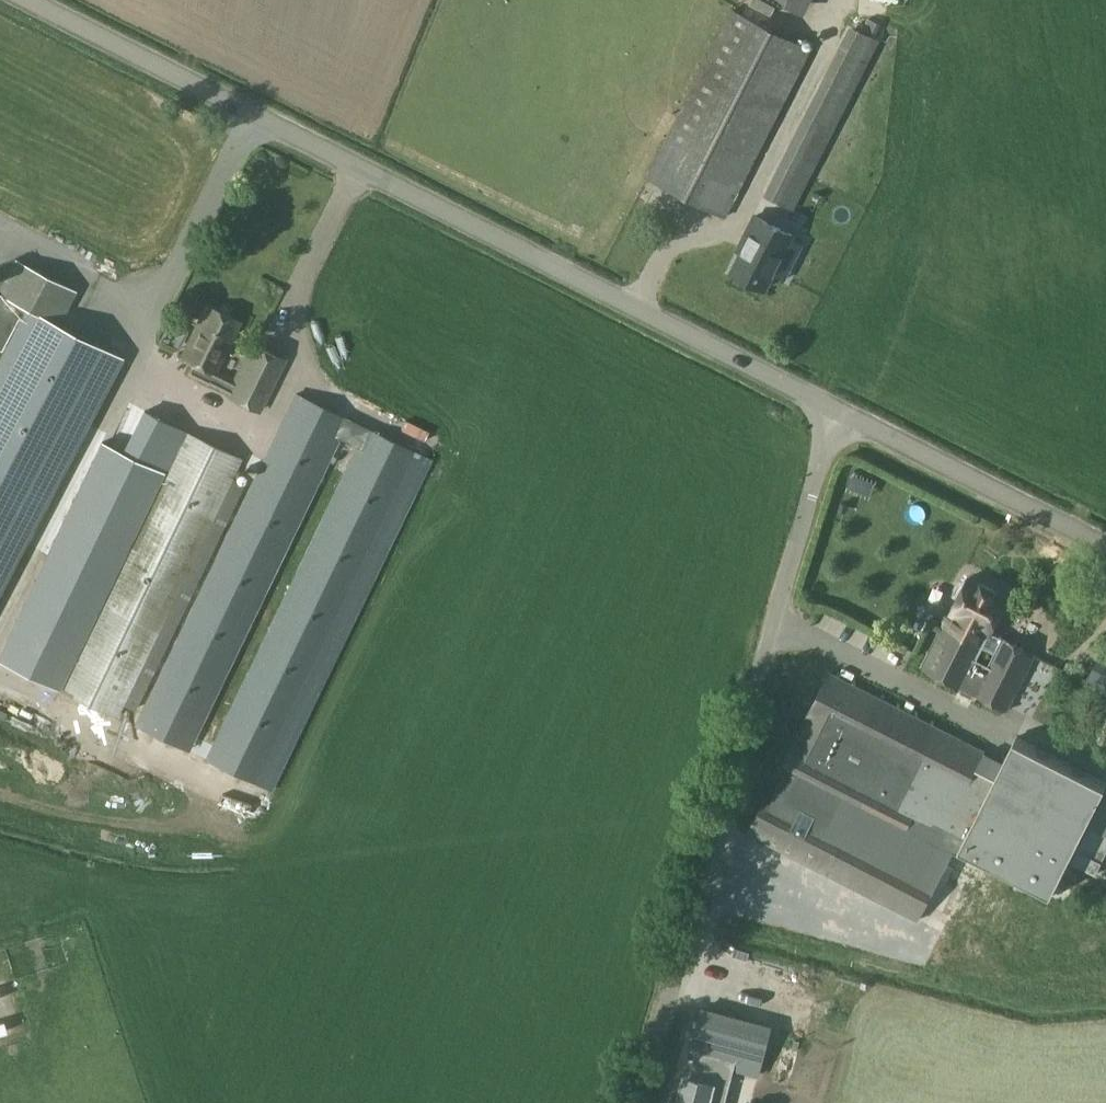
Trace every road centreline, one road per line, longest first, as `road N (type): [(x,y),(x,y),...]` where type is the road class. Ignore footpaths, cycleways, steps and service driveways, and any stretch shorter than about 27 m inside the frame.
road 1 (unclassified): [(838,415),(21,0)]
road 2 (unclassified): [(838,415),(635,1102)]
road 3 (unclassified): [(1105,549),(838,415)]

